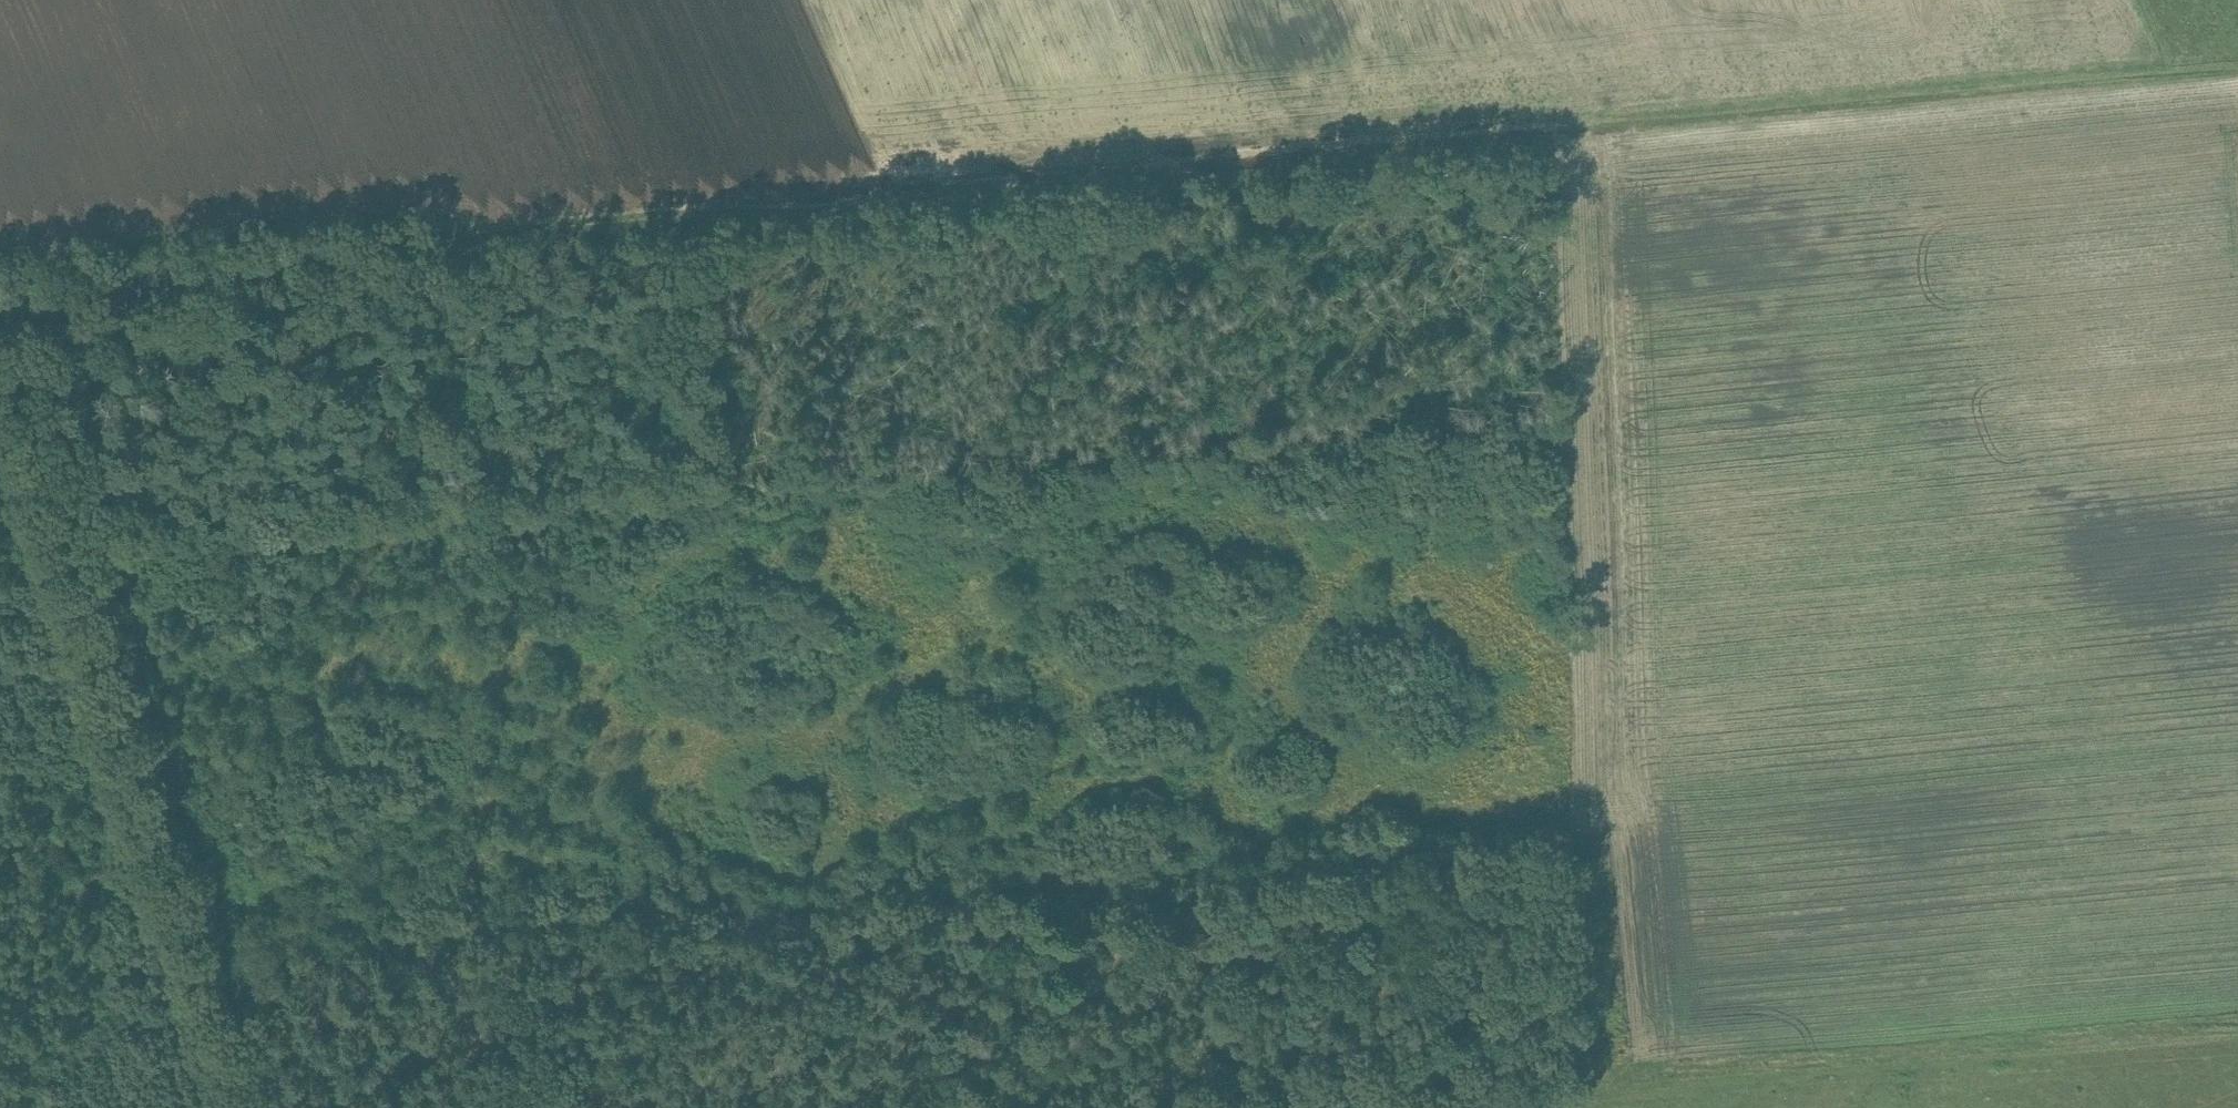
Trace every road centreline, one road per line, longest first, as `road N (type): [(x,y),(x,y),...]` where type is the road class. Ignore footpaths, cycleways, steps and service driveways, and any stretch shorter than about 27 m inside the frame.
road 1 (track): [(15,305),(320,255),(1309,143),(2237,57)]

